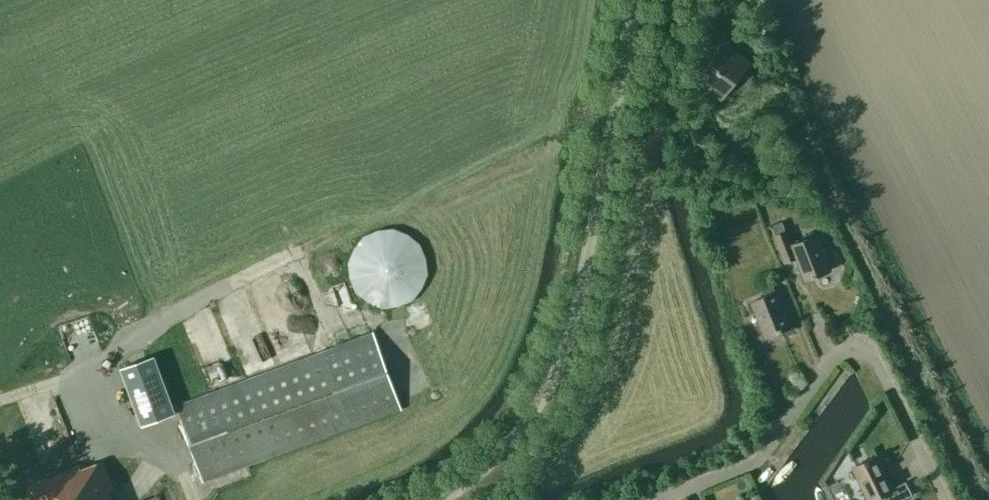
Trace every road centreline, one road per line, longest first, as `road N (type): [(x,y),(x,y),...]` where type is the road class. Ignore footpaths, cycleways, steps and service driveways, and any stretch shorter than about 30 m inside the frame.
road 1 (unclassified): [(440,499),(517,439),(547,386),(584,270),(636,0)]
road 2 (track): [(306,248),(593,105),(617,104)]

